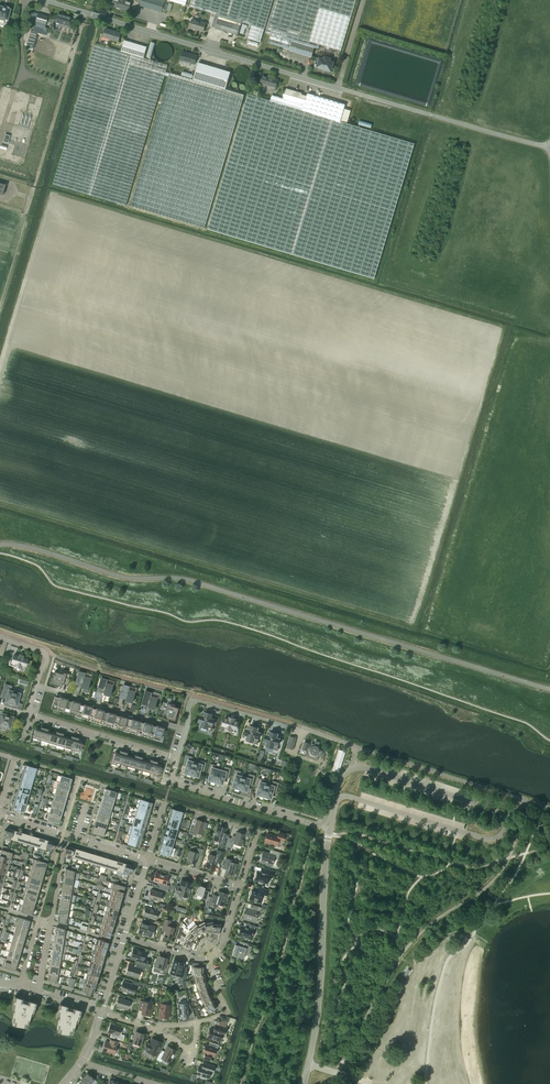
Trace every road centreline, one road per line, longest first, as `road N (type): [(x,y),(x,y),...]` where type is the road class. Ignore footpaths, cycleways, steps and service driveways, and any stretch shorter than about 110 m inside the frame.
road 1 (unclassified): [(303,1083),(337,799),(487,839),(509,825)]
road 2 (unclassified): [(338,89),(43,0)]
road 3 (residential): [(178,758),(170,781),(316,824),(352,769)]
road 4 (unclassified): [(352,769),(488,806),(509,825)]
road 5 (residential): [(36,686),(186,730)]
road 6 (residential): [(28,714),(178,758)]
road 7 (residential): [(38,990),(59,850)]

